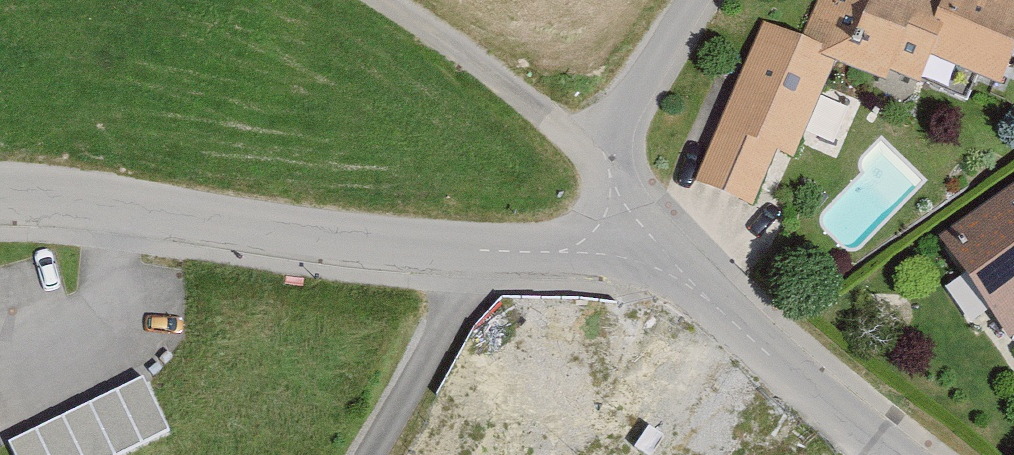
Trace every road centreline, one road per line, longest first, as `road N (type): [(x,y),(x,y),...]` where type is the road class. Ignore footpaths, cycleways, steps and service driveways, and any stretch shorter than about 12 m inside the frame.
road 1 (residential): [(633,235),(574,251),(384,251),(0,209)]
road 2 (residential): [(903,454),(633,235)]
road 3 (residential): [(605,163),(462,61),(358,0)]
road 4 (residential): [(701,0),(646,73),(605,163)]

